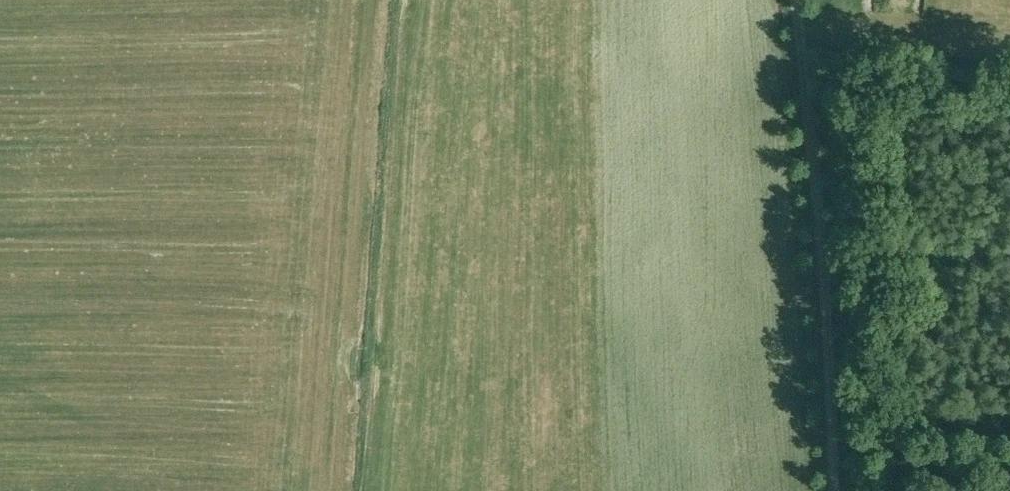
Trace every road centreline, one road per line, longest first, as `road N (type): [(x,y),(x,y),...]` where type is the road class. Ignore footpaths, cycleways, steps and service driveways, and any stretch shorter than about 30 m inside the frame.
road 1 (track): [(836,490),(804,0)]

